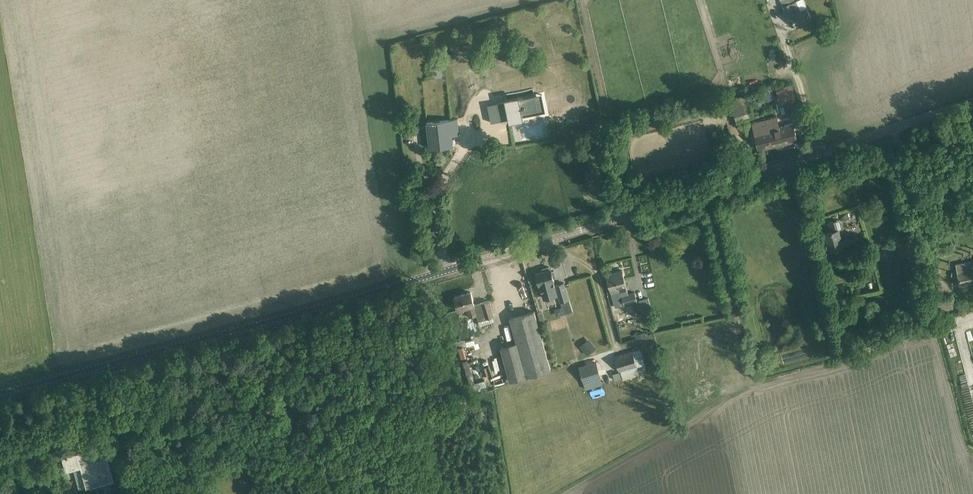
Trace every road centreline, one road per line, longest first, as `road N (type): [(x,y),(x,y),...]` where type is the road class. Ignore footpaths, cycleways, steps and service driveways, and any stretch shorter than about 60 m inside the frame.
road 1 (unclassified): [(98,367),(541,242),(972,101)]
road 2 (unclassified): [(142,493),(98,367)]

